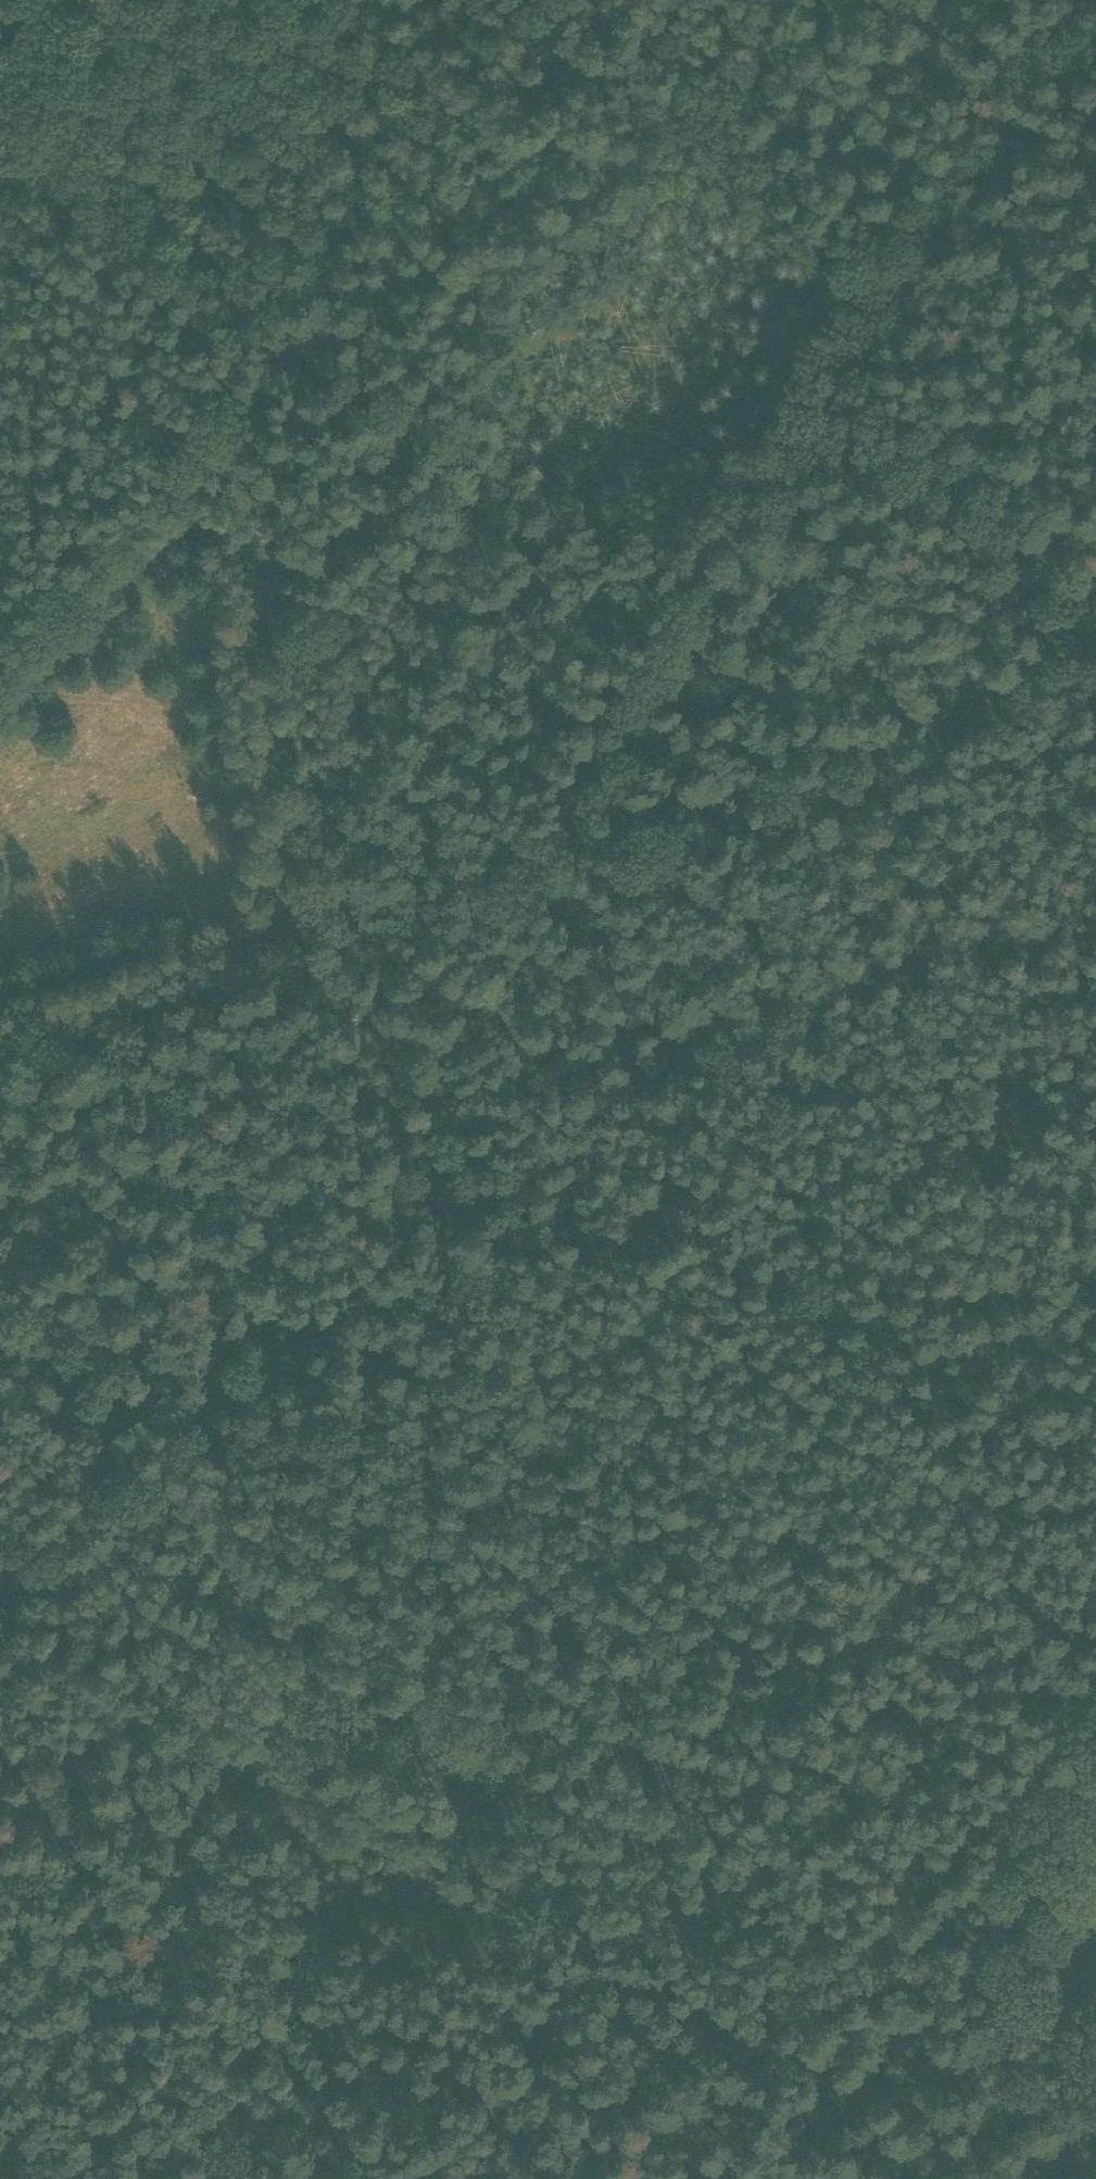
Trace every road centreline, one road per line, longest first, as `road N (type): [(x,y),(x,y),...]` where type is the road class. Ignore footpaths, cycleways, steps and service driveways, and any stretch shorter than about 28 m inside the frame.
road 1 (track): [(1095,2098),(958,1925)]

